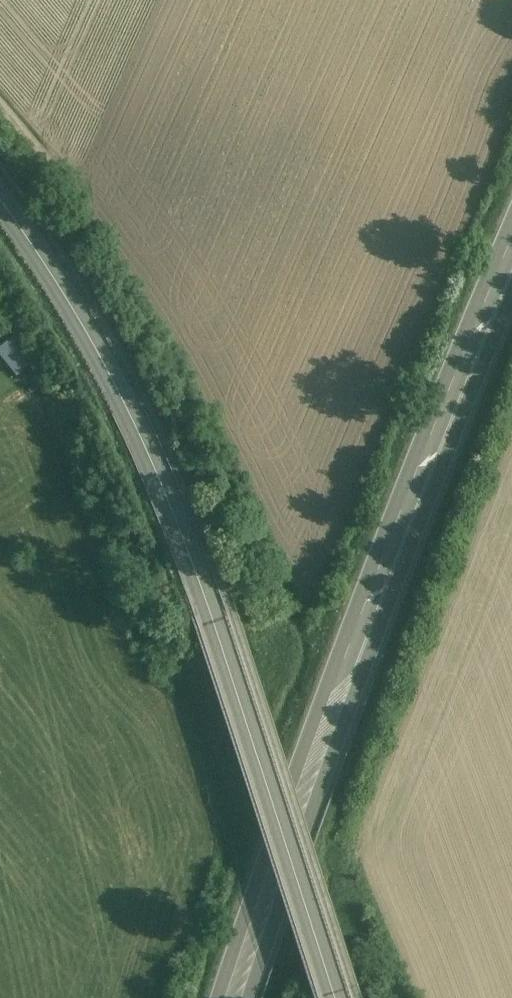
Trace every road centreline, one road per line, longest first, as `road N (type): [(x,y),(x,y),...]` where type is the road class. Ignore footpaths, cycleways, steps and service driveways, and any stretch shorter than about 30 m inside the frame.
road 1 (tertiary): [(0,200),(83,323),(157,475),(335,997)]
road 2 (trunk): [(511,255),(372,598),(235,997)]

